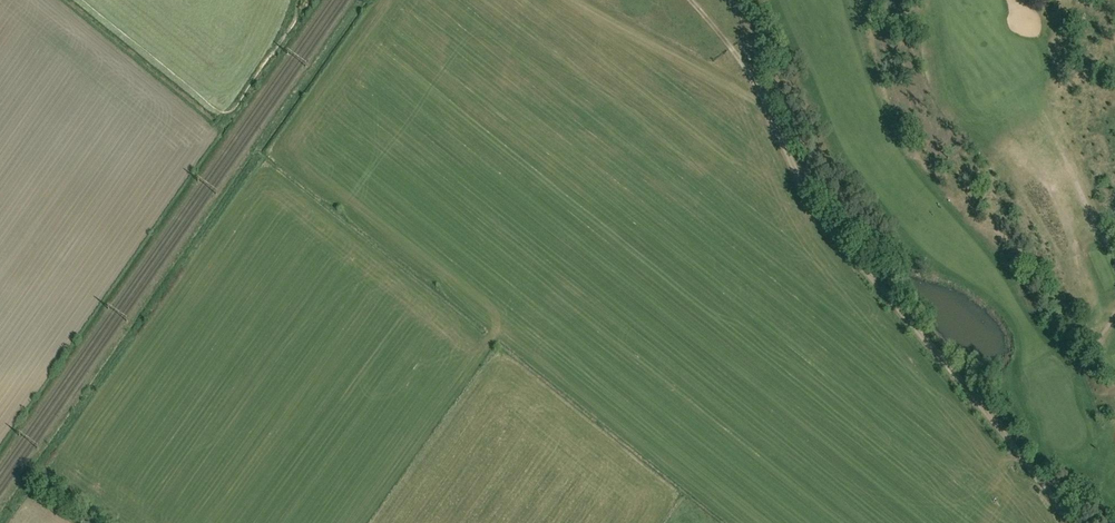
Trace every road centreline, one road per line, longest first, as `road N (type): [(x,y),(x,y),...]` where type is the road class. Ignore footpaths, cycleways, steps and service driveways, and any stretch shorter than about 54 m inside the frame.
road 1 (track): [(1067,522),(816,199),(742,63),(685,0)]

